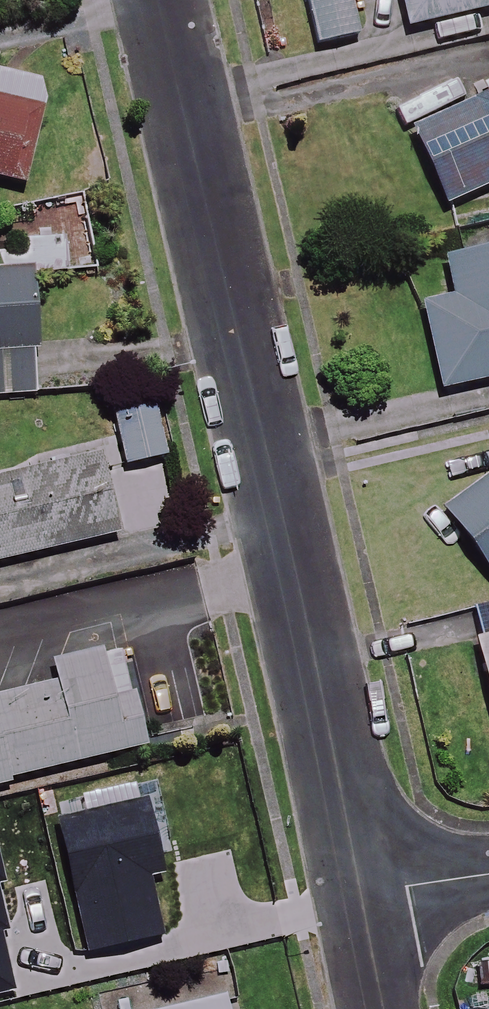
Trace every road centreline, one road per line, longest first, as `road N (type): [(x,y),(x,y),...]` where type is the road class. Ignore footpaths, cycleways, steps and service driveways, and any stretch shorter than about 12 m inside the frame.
road 1 (residential): [(157,0),(358,898)]
road 2 (residential): [(358,898),(488,877)]

